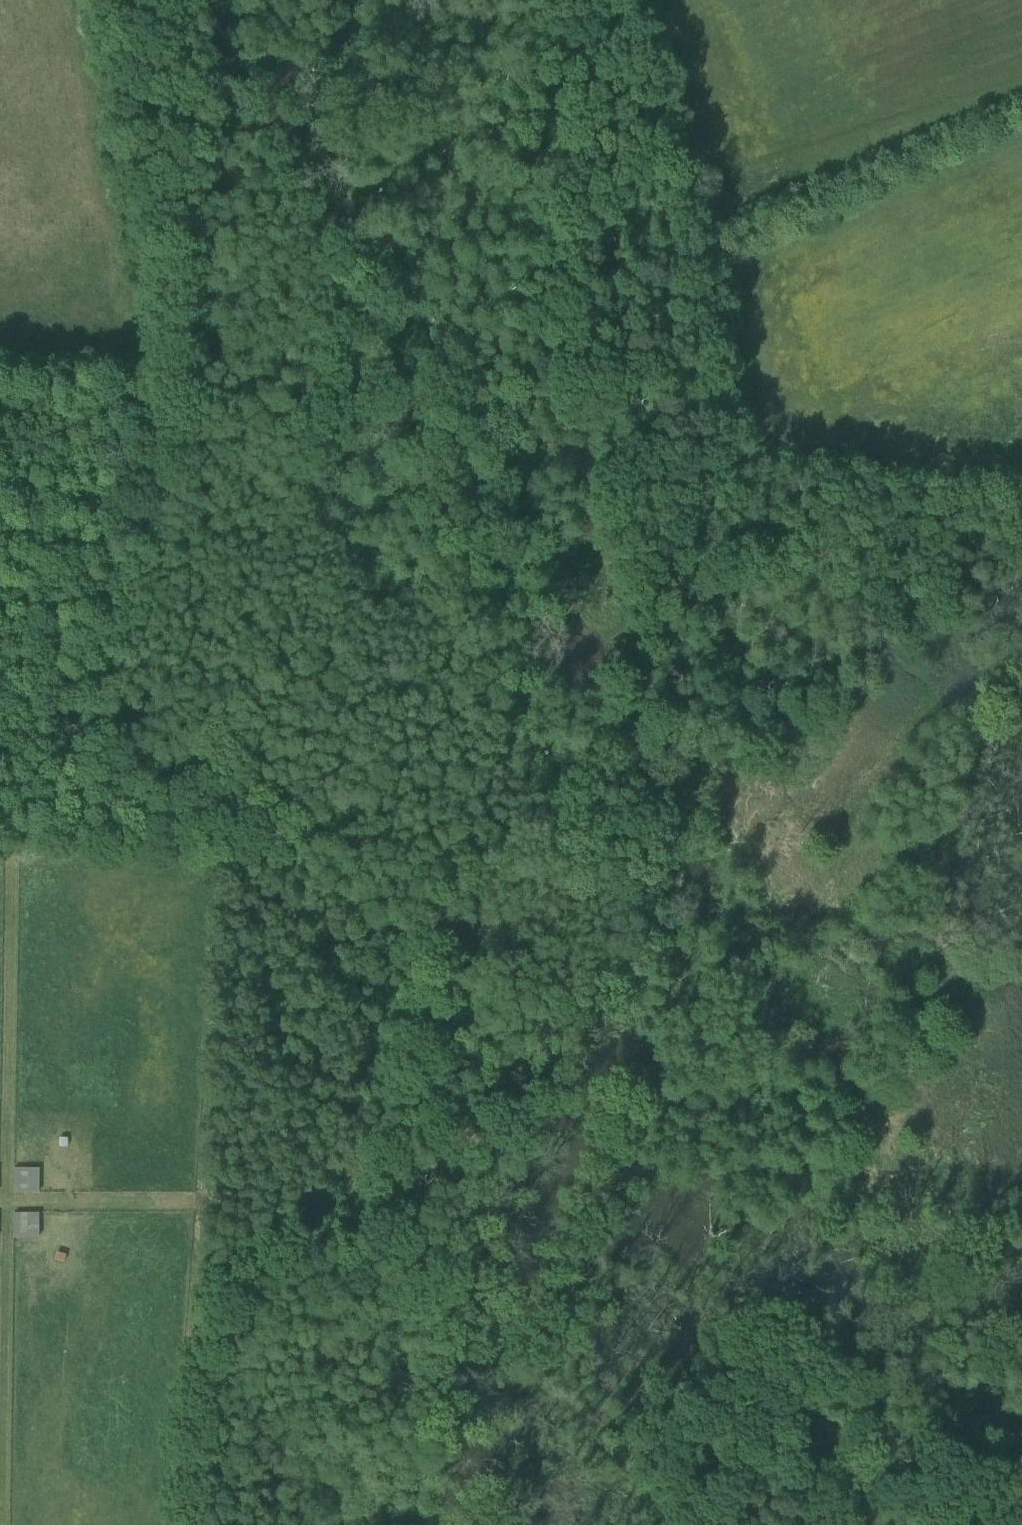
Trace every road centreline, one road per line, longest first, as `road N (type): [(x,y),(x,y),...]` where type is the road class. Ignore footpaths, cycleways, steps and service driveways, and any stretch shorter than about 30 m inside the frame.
road 1 (track): [(637,0),(750,454),(784,466),(1021,502)]
road 2 (track): [(784,466),(764,546),(683,579),(617,637)]

